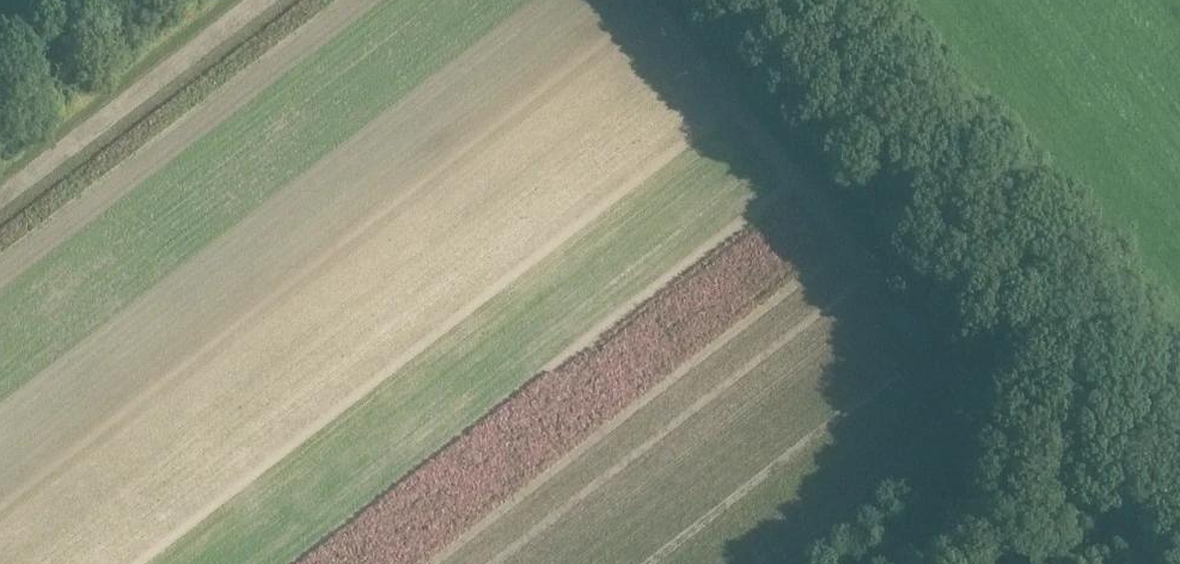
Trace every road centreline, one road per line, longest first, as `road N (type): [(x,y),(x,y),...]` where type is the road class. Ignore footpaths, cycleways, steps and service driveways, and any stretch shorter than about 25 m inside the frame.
road 1 (track): [(786,0),(1179,490)]
road 2 (track): [(1099,389),(1056,392),(1037,405),(991,563)]

